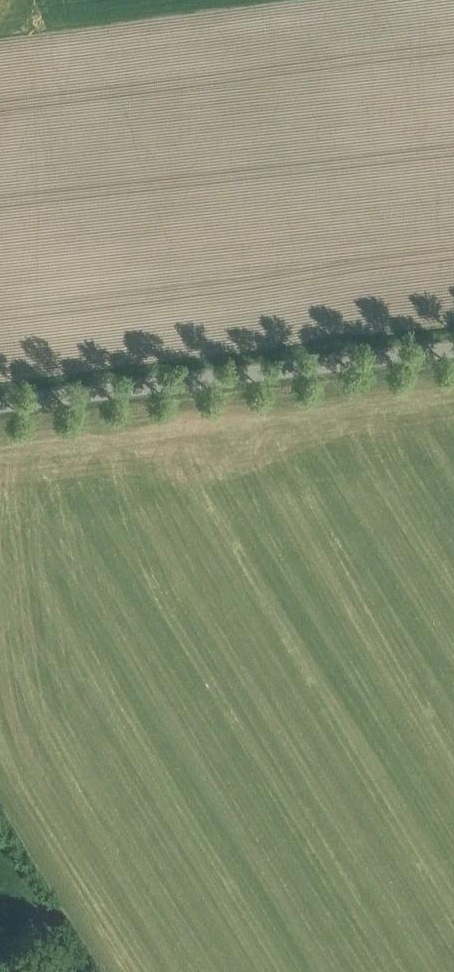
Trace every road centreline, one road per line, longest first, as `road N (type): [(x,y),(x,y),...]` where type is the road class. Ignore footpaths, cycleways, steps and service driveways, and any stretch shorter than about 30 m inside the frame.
road 1 (unclassified): [(0,405),(453,350)]

